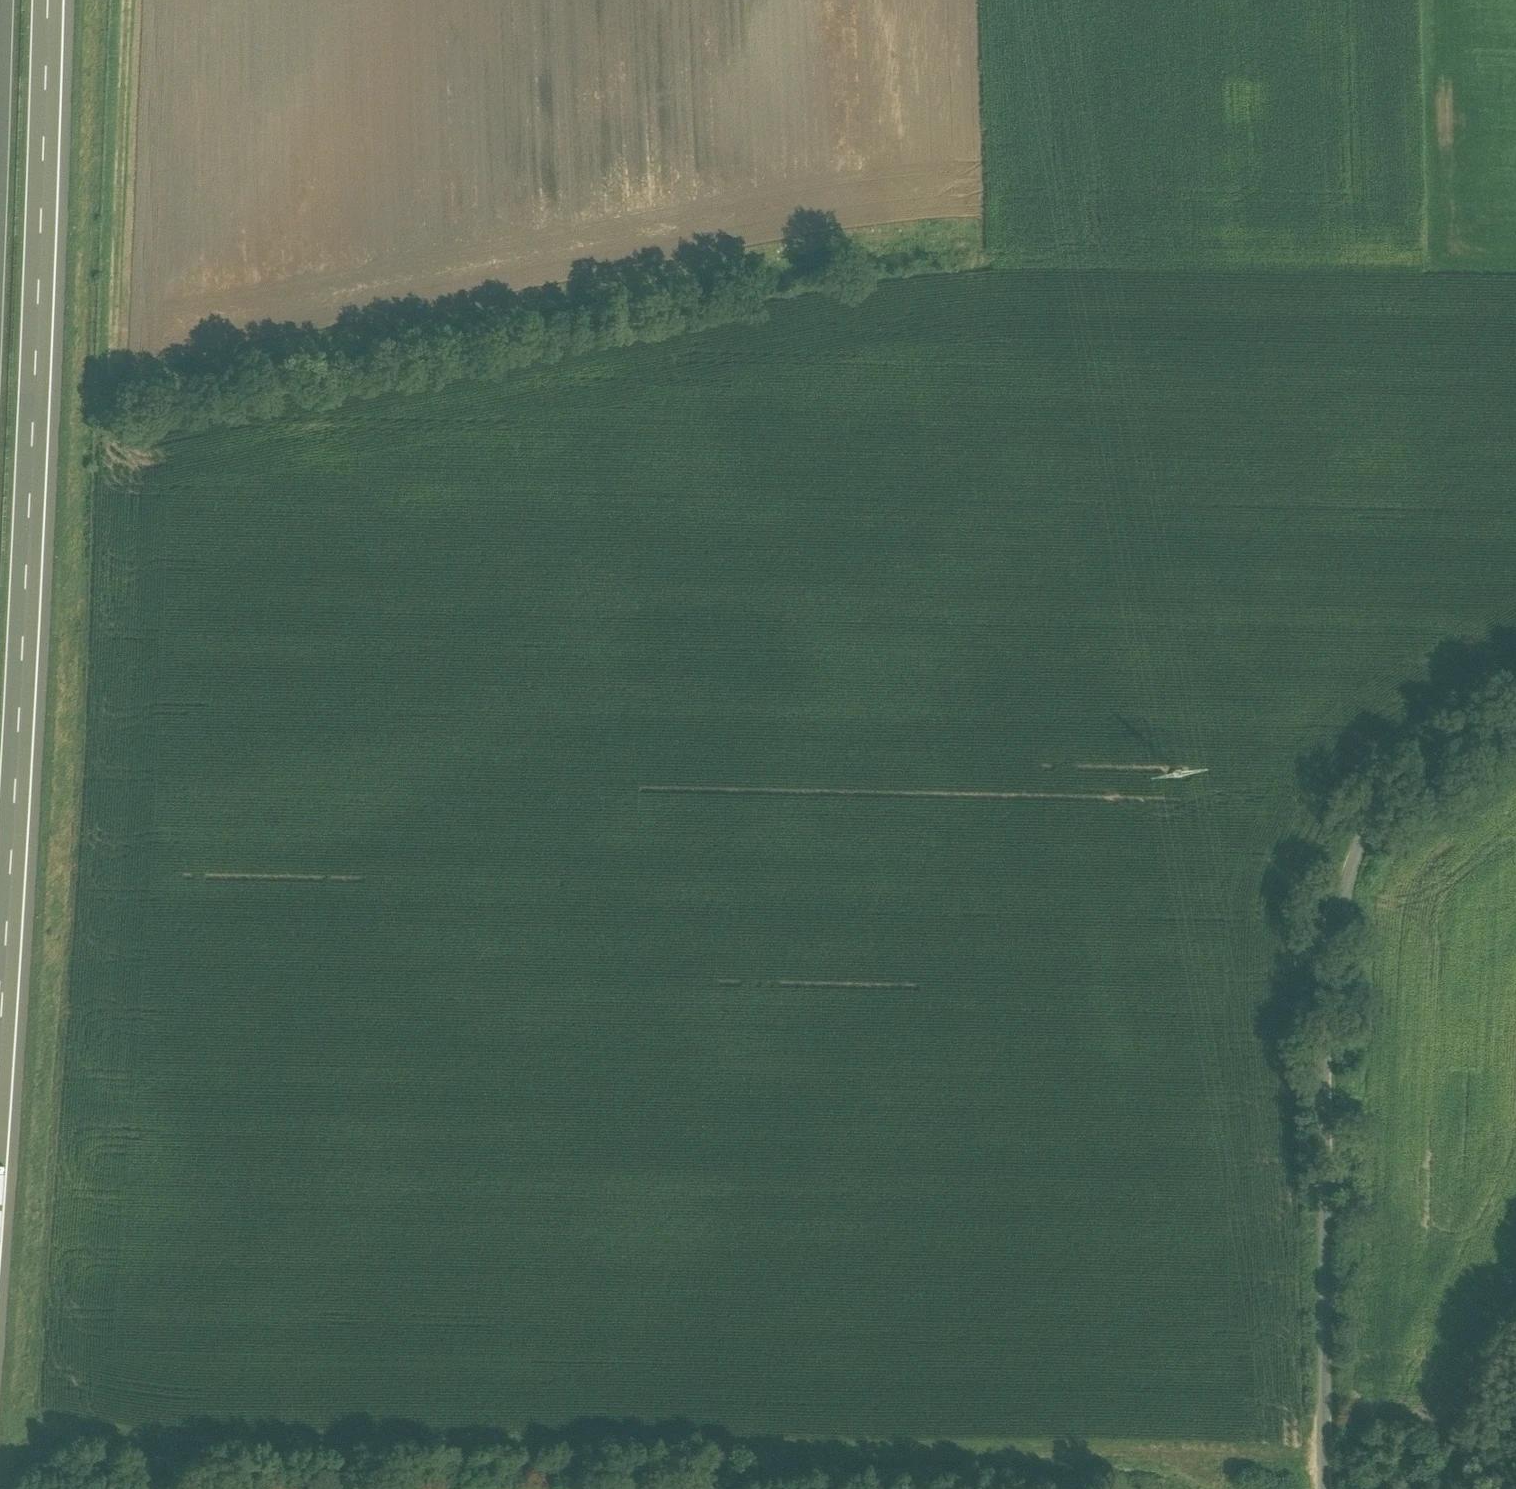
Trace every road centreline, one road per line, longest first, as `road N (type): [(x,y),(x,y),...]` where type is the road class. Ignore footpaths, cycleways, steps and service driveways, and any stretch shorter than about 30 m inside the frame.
road 1 (motorway): [(0,1153),(36,530),(56,0)]
road 2 (residential): [(1515,716),(1393,790),(1363,822),(1323,960),(1318,1171),(1326,1488)]

